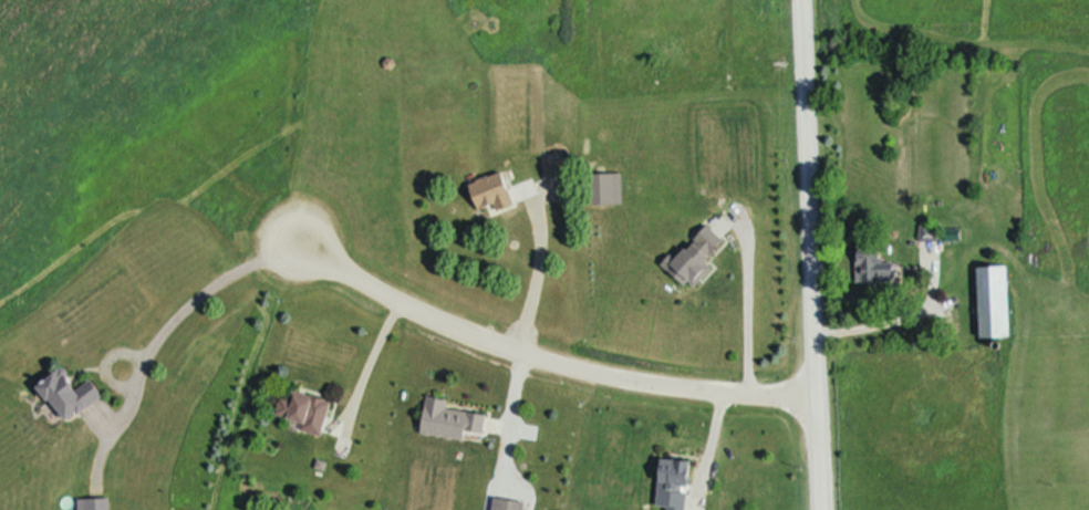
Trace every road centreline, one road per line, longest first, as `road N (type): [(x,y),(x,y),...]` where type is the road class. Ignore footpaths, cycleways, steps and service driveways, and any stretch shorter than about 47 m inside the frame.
road 1 (residential): [(815,393),(750,389),(521,346),(320,249)]
road 2 (residential): [(819,509),(799,0)]

